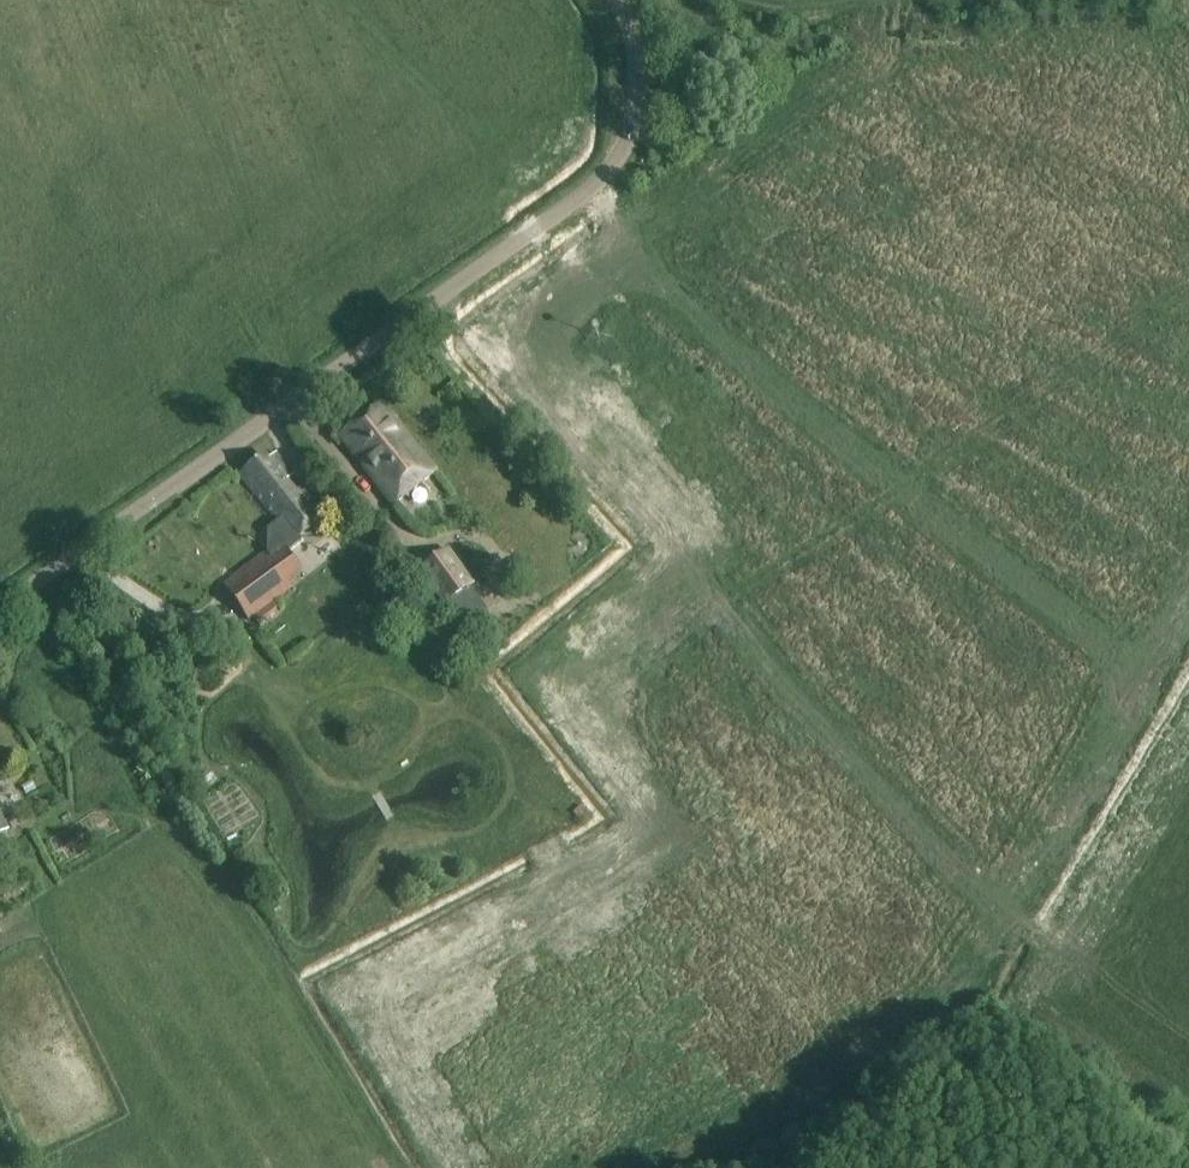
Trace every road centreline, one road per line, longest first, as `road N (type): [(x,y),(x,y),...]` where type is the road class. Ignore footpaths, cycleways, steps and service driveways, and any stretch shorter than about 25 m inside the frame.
road 1 (unclassified): [(0,609),(592,189),(625,147),(638,79),(618,0)]

